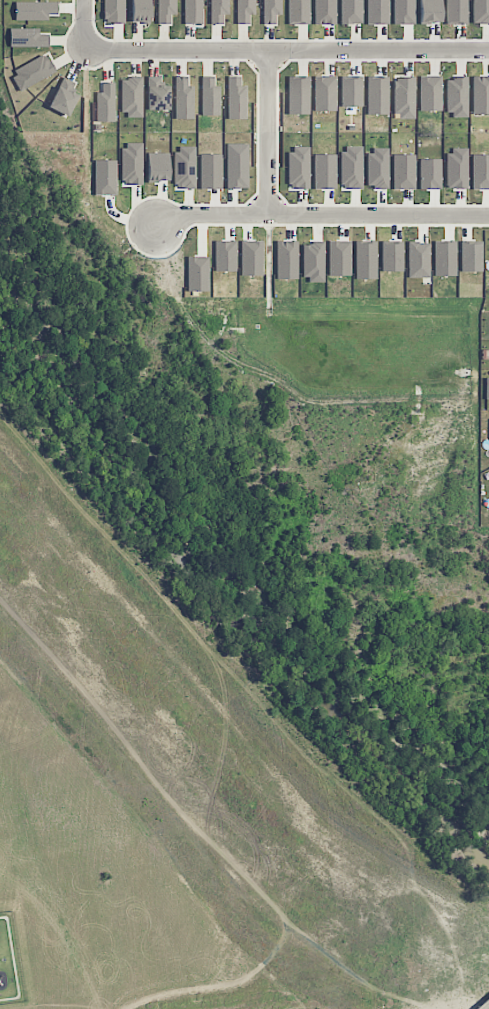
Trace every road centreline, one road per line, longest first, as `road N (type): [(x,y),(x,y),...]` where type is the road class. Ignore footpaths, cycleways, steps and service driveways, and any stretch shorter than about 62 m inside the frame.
road 1 (residential): [(488,49),(84,48)]
road 2 (residential): [(488,214),(190,212),(163,219)]
road 3 (residential): [(265,213),(269,49)]

